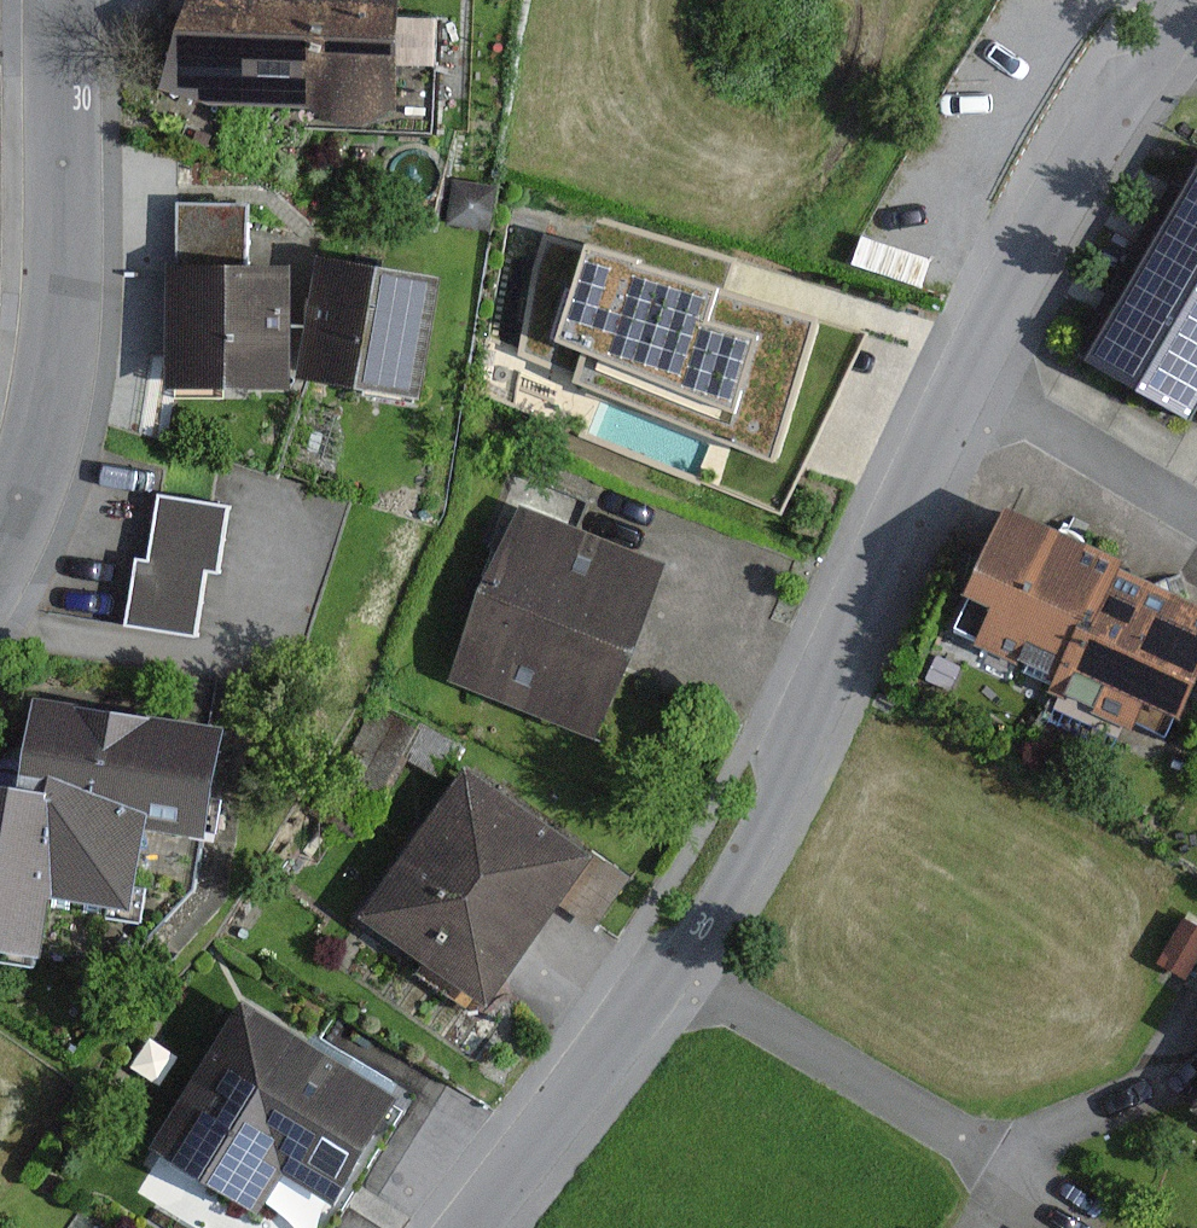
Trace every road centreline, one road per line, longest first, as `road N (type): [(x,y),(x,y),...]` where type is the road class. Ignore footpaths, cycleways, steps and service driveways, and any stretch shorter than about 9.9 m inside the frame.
road 1 (residential): [(468,1227),(693,946),(831,686),(947,412),(1018,278),(1089,158),(1196,8)]
road 2 (residential): [(71,0),(65,297),(47,441),(0,574)]

